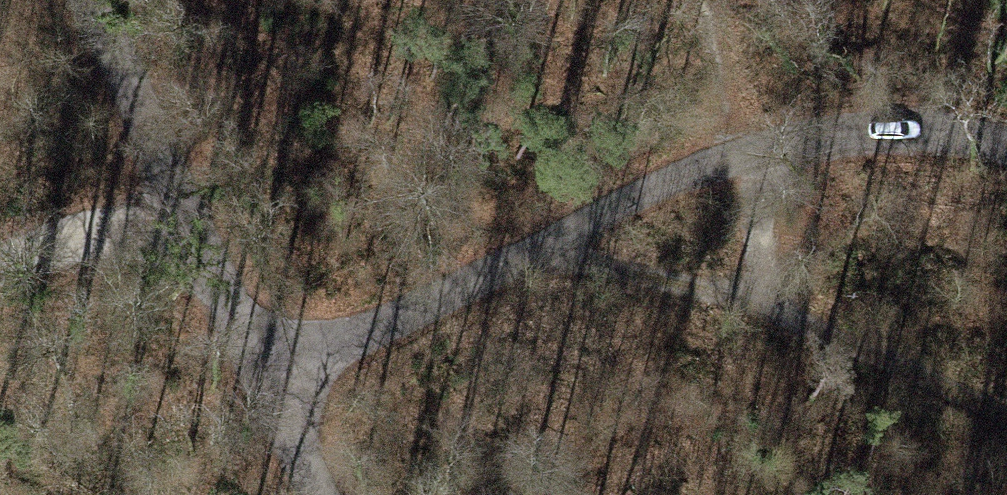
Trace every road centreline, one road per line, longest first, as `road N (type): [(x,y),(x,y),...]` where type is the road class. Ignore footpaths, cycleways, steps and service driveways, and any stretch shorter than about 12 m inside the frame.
road 1 (residential): [(1006,152),(913,128),(755,148),(546,236),(393,321),(281,395)]
road 2 (track): [(692,0),(724,101),(755,148),(739,287),(846,346),(1006,416)]
road 3 (residential): [(78,0),(281,395)]
road 4 (track): [(196,225),(0,270)]

